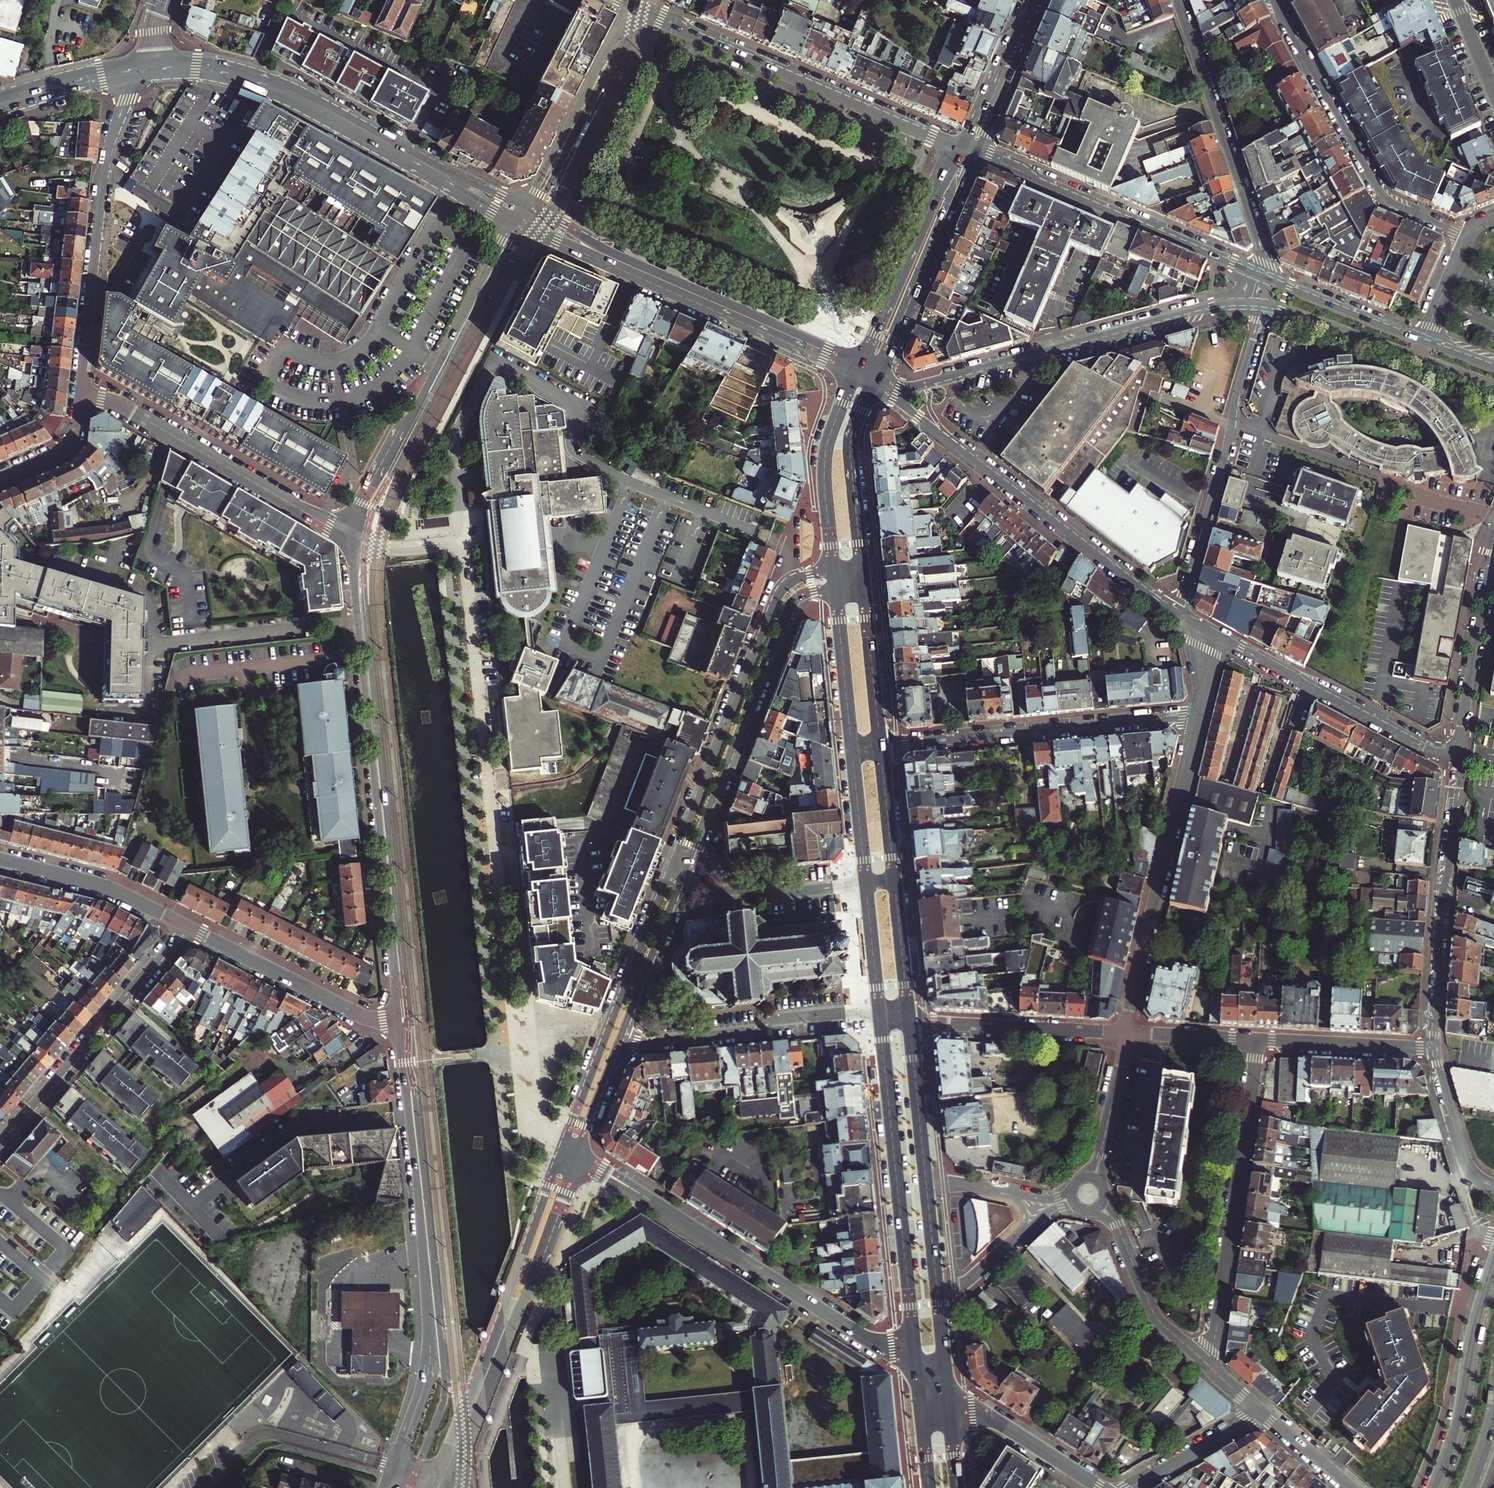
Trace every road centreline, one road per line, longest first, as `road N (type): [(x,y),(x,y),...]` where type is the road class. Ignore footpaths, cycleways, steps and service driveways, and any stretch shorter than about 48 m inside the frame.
road 1 (residential): [(517,1052),(462,541),(393,549),(356,539)]
road 2 (secondary): [(356,539),(398,1023)]
road 3 (secondary): [(398,1023),(430,1353),(394,1474)]
road 4 (tertiary): [(917,1369),(576,1155)]
road 5 (secondary): [(525,206),(289,84),(220,63),(164,58)]
road 6 (secondary): [(166,74),(215,76),(288,99),(513,223)]
road 7 (residential): [(875,382),(1178,613)]
road 8 (primary): [(875,382),(915,387),(1238,301)]
road 9 (secondary): [(513,223),(856,373)]
road 10 (secondary): [(861,362),(525,206)]
road 11 (secondary): [(879,1010),(917,1369)]
road 12 (primary): [(563,1148),(432,1484)]
road 13 (primary): [(833,572),(794,579),(776,598),(671,867)]
road 14 (secondary): [(513,223),(369,496),(356,539)]
road 15 (primary): [(683,877),(788,609),(802,593),(835,588)]
road 16 (residential): [(1258,1040),(1208,1366)]
road 17 (residential): [(1126,1032),(1199,714)]
road 18 (tertiary): [(132,78),(105,157),(79,397)]
road 19 (primary): [(462,1457),(576,1155)]
road 20 (residential): [(880,745),(1199,714)]
road 21 (residential): [(1273,0),(1379,191),(1467,237)]
road 22 (secondary): [(942,141),(654,17)]
road 23 (residential): [(79,397),(122,406),(356,539)]
road 24 (primary): [(1254,274),(970,152)]
road 25 (primary): [(671,867),(563,1148)]
road 26 (residential): [(1437,1048),(1442,901),(1461,759)]
road 27 (residential): [(188,927),(0,1148)]
road 28 (residential): [(1254,274),(1259,239),(1177,0)]
road 29 (residential): [(1215,634),(1423,746),(1461,759)]
road 30 (residential): [(621,1036),(649,1042),(879,1010)]
road 31 (primary): [(1264,303),(1493,384)]
road 32 (residential): [(188,927),(364,1017),(398,1023)]
road 33 (residential): [(1126,1032),(909,1023)]
road 34 (primary): [(952,165),(861,362)]
road 35 (primary): [(1493,1278),(1464,1419),(1440,1487)]
road 36 (primary): [(856,373),(825,457),(833,572)]
road 37 (residential): [(1461,759),(1493,559)]
road 38 (residential): [(0,859),(110,888),(188,927)]
road 39 (residential): [(1232,424),(1178,613)]
road 40 (residential): [(1208,1366),(1159,1320),(1102,1204)]
road 41 (primary): [(862,569),(851,446),(875,382)]
road 42 (residential): [(866,884),(714,896),(683,877)]
road 43 (secondary): [(612,41),(525,206)]
road 44 (tertiary): [(1103,1487),(947,1387)]
road 45 (residential): [(1437,1048),(1258,1040)]
road 46 (primary): [(621,1036),(683,877)]
road 47 (secondary): [(970,152),(1036,0)]
road 48 (secondary): [(926,1184),(909,1023)]
road 49 (secondary): [(835,588),(852,747)]
road 50 (secondary): [(880,745),(864,586)]
road 51 (primary): [(1424,342),(1276,283)]
road 52 (residential): [(1493,1185),(1470,1166),(1437,1048)]
road 53 (residential): [(1232,424),(1375,476)]
road 54 (residential): [(1132,1487),(1262,1412)]
road 55 (residential): [(1095,1178),(1126,1032)]
road 56 (secondary): [(909,1023),(895,882)]
road 57 (secondary): [(136,61),(0,95)]
road 58 (secondary): [(895,882),(880,745)]
road 59 (secondary): [(852,747),(866,884)]
road 60 (secondary): [(0,110),(132,78)]
road 61 (residential): [(1258,1040),(1126,1032)]
road 62 (primary): [(880,370),(933,250)]
road 63 (primary): [(576,1155),(621,1036)]
road 64 (secondary): [(866,884),(879,1010)]
road 65 (residential): [(1264,303),(1232,424)]
road 66 (tertiary): [(0,479),(65,446),(79,397)]
road 67 (residential): [(1355,1487),(1262,1412)]

